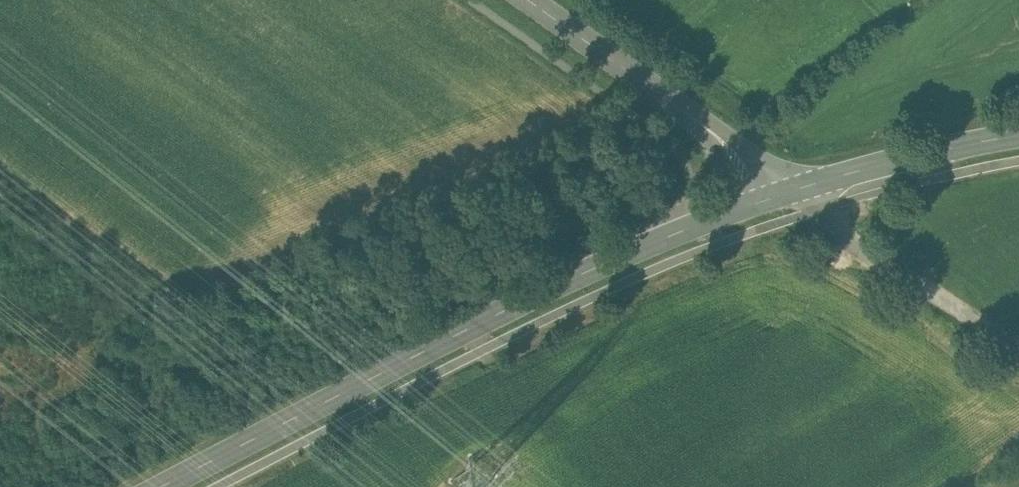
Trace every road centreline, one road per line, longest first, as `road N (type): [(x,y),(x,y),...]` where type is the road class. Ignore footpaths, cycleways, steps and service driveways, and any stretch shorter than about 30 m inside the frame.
road 1 (secondary): [(161,486),(491,317),(754,202)]
road 2 (tertiary): [(754,202),(721,137),(530,0)]
road 3 (unclassified): [(810,182),(846,238),(1018,353)]
road 4 (secondary): [(810,182),(1018,133)]

